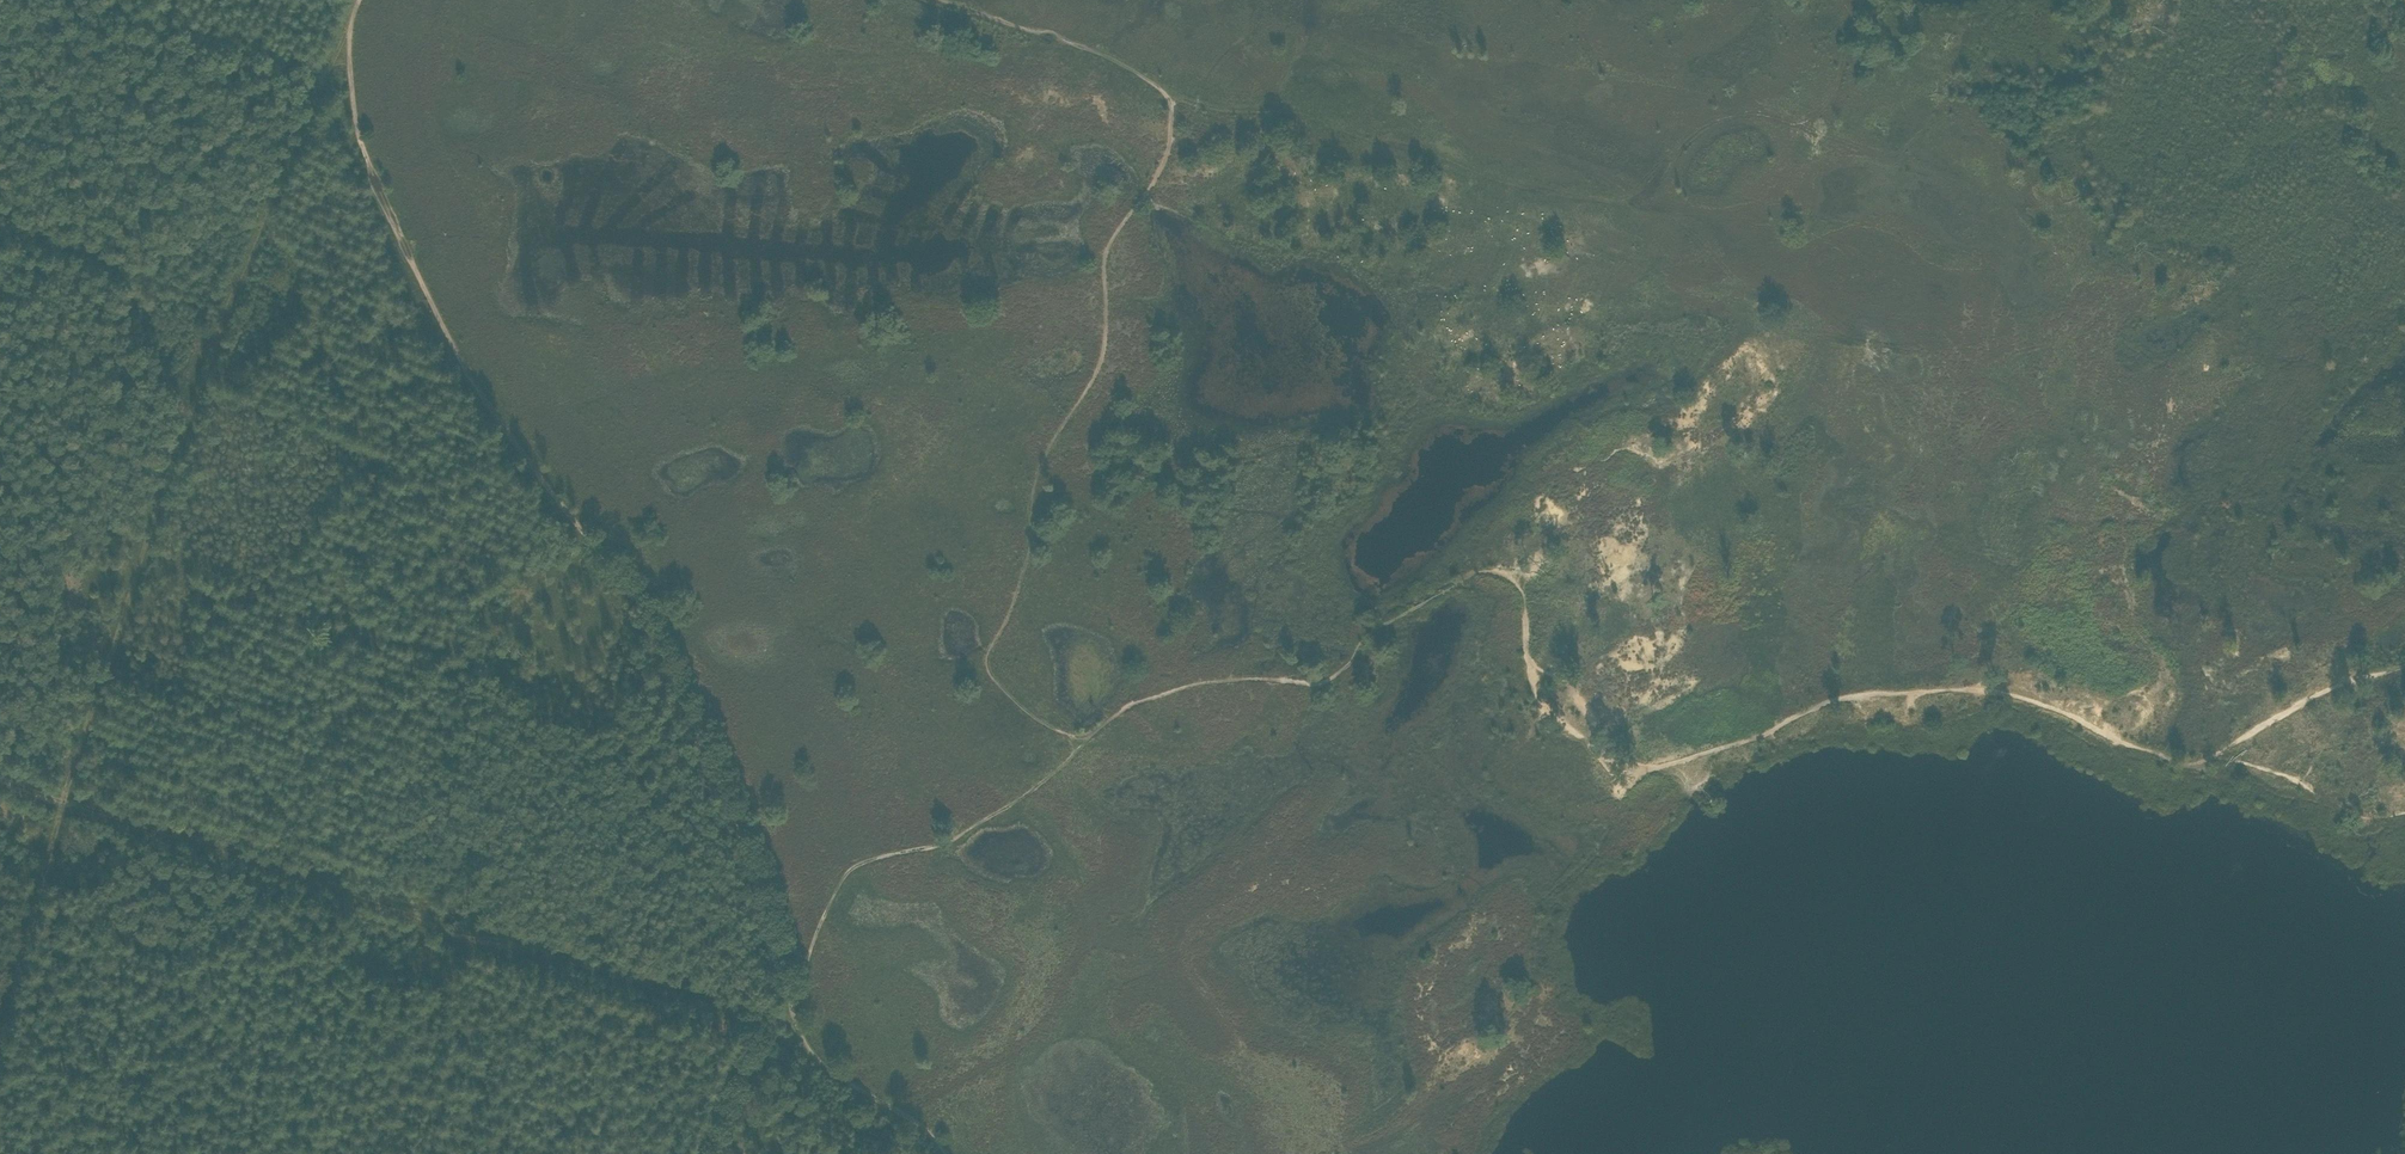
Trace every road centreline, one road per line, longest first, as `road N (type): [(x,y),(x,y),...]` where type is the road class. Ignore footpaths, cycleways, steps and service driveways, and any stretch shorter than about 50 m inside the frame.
road 1 (track): [(360,0),(337,59),(372,187),(430,319),(482,408),(629,599),(663,656),(793,1007)]
road 2 (track): [(337,59),(220,312)]
road 3 (track): [(946,1153),(920,1125),(837,1077),(809,1050),(793,1007)]
road 4 (track): [(763,1028),(711,1153)]

